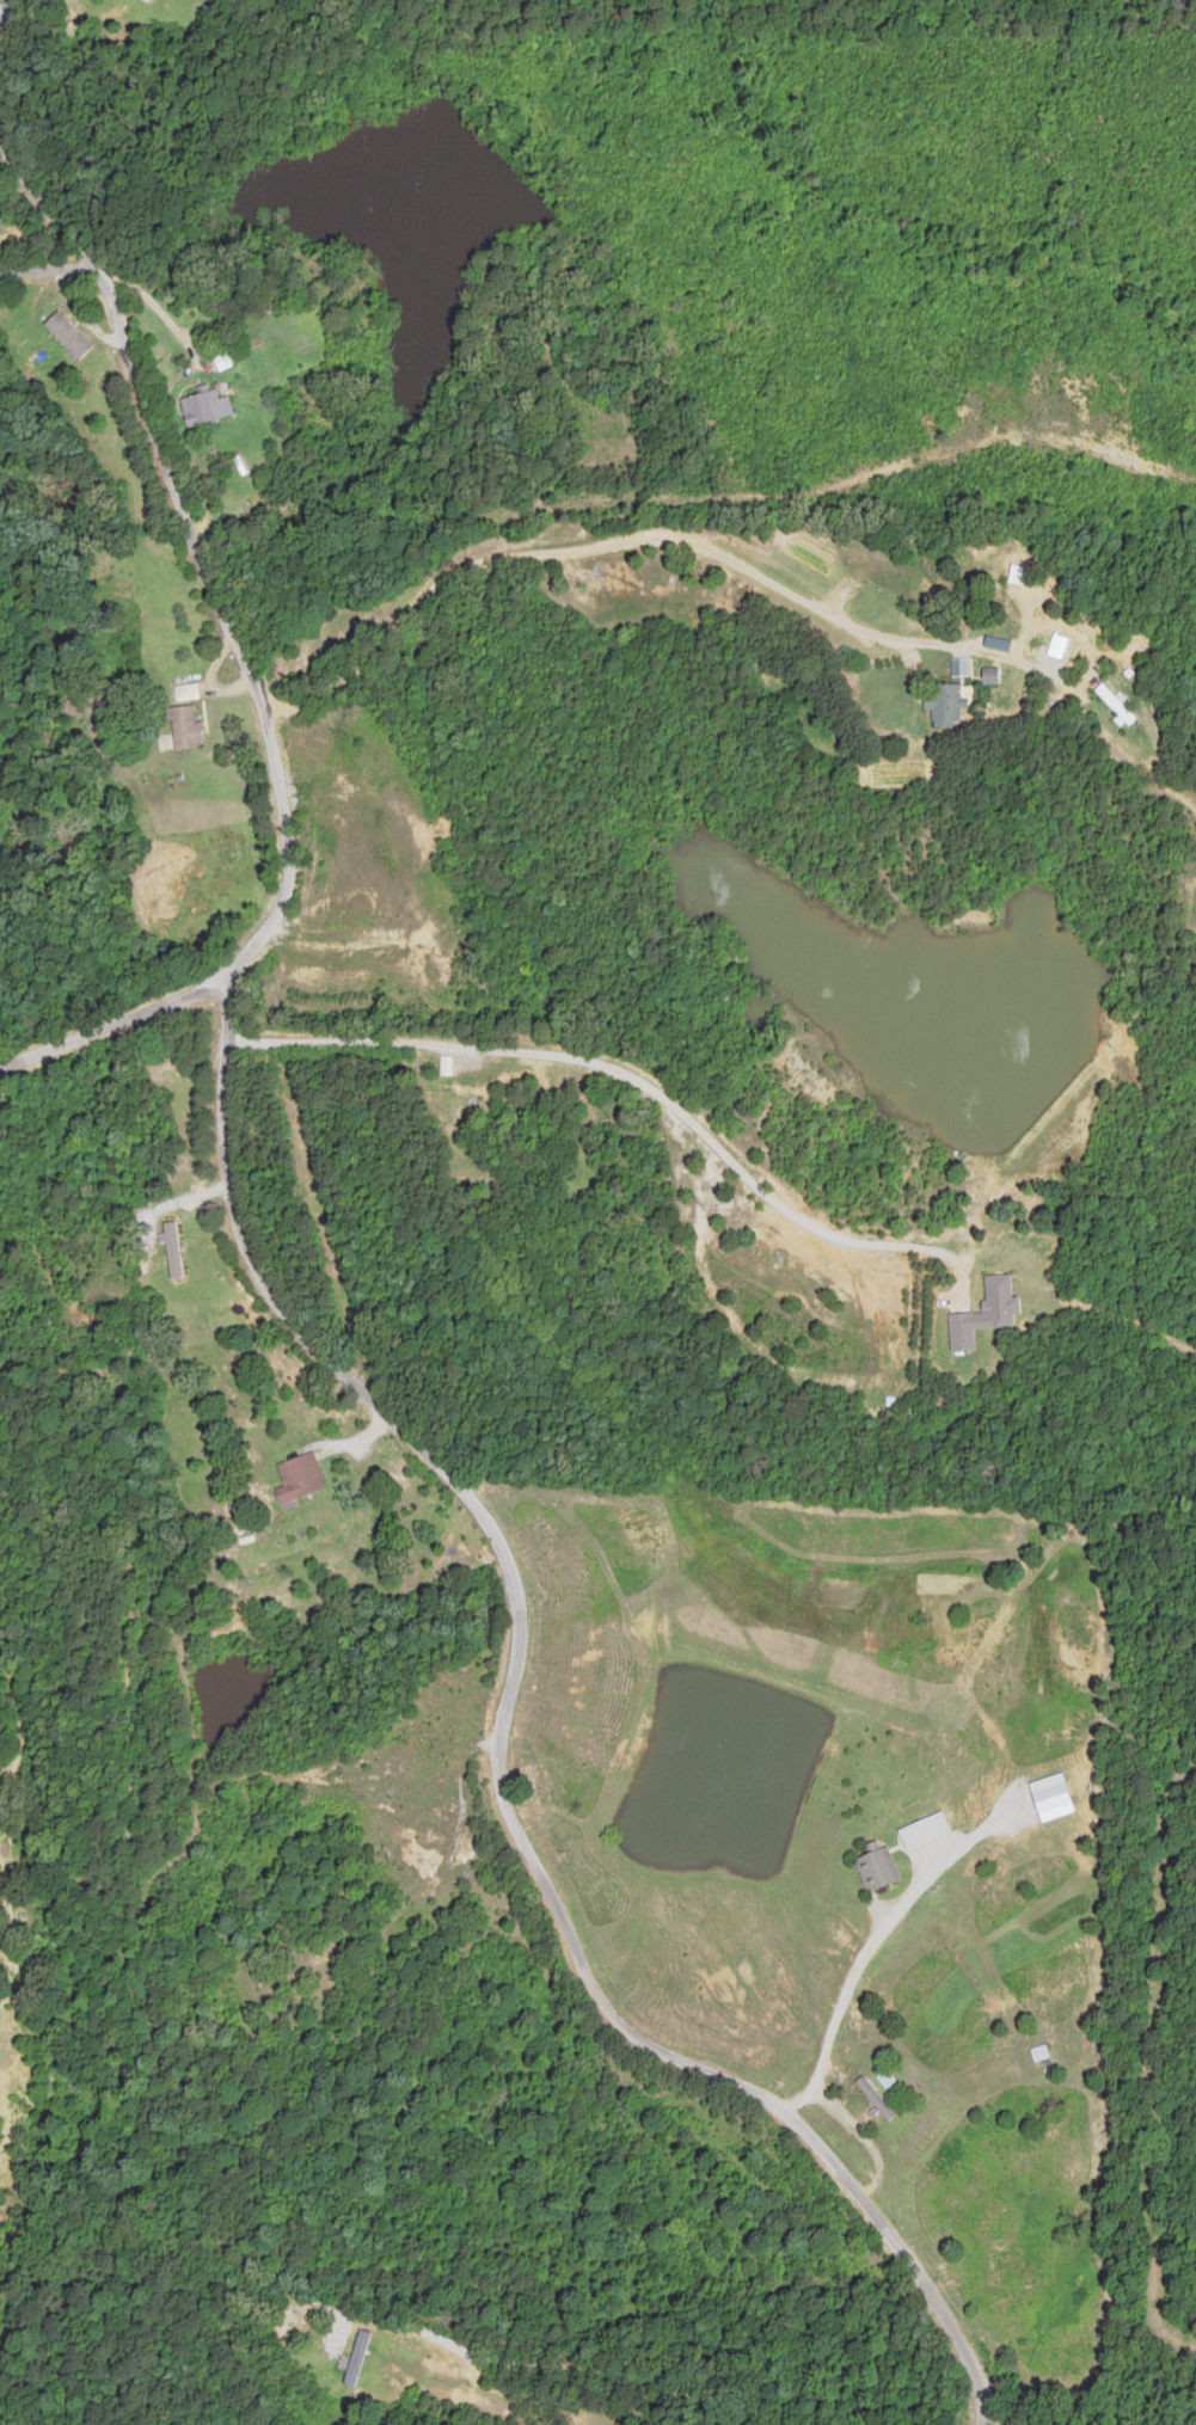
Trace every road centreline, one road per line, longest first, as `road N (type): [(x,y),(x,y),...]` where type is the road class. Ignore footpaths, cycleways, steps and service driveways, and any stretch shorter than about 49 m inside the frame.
road 1 (residential): [(1016,2424),(999,2355),(944,2263),(778,2095),(667,2040),(544,1781),(526,1515),(309,1299),(278,1218),(249,1008),(303,878),(298,743),(94,262),(11,156),(0,110)]
road 2 (residential): [(0,1109),(249,1008)]

